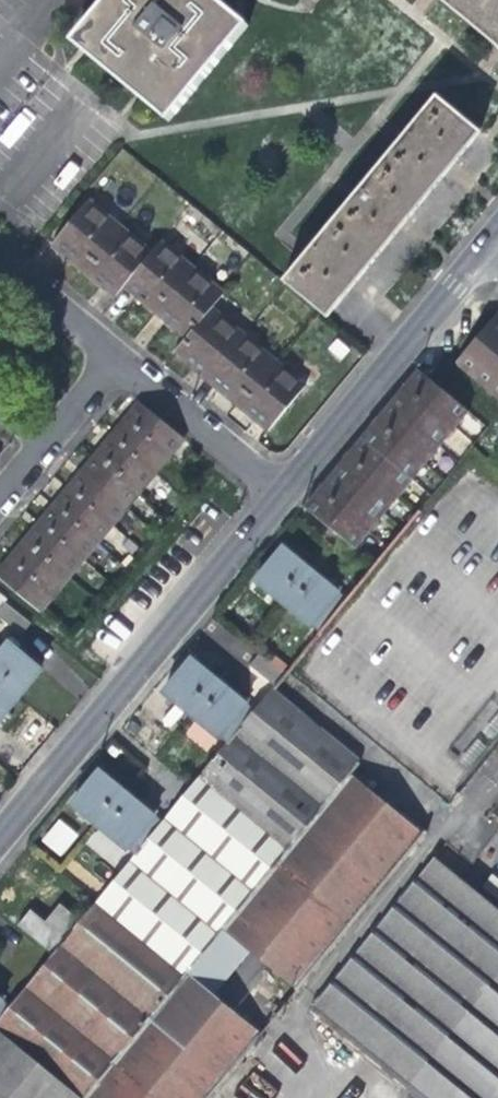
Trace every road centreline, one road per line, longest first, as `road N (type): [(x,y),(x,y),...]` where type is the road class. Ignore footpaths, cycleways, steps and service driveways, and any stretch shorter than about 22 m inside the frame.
road 1 (residential): [(279,493),(0,834)]
road 2 (residential): [(490,247),(279,493)]
road 3 (residential): [(118,361),(279,493)]
road 4 (residential): [(0,266),(118,361)]

